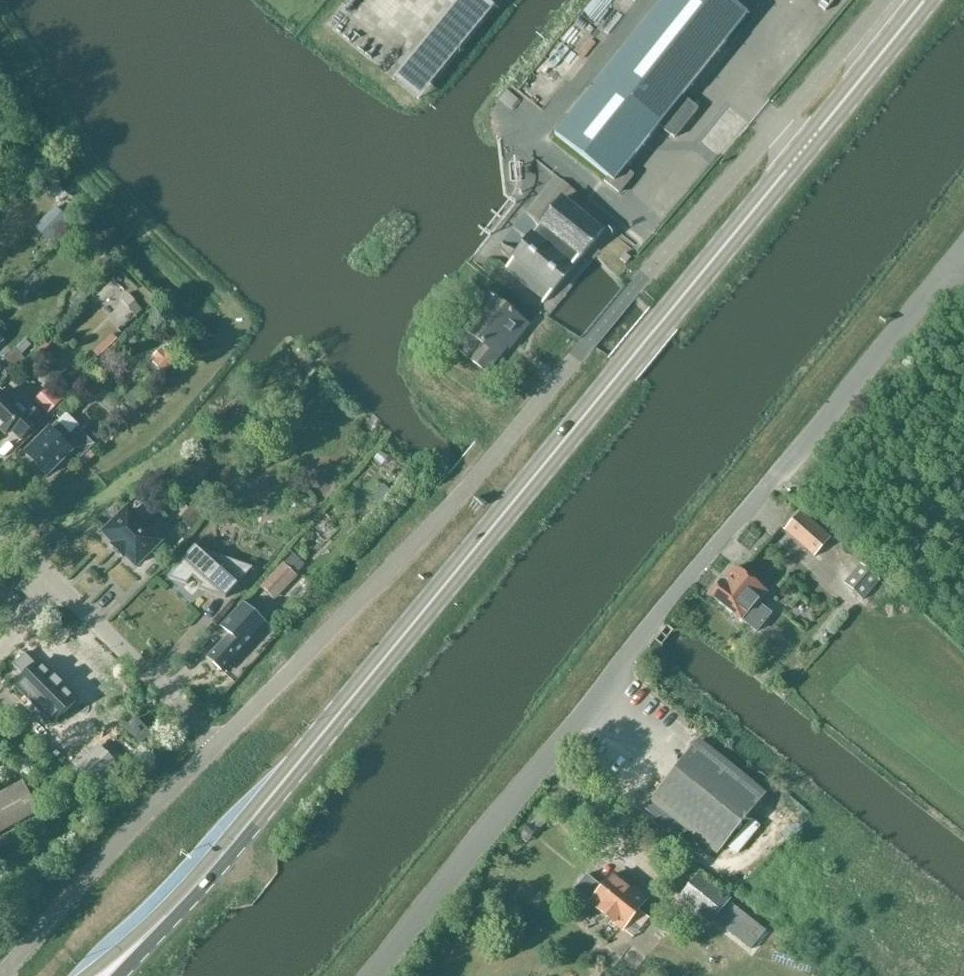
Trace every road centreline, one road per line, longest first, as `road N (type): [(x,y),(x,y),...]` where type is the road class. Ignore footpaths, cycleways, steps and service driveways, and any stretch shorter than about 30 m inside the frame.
road 1 (primary): [(182,893),(438,594),(926,0)]
road 2 (unclassified): [(368,975),(772,479)]
road 3 (residential): [(176,706),(59,585)]
road 4 (primary): [(182,893),(85,975)]

